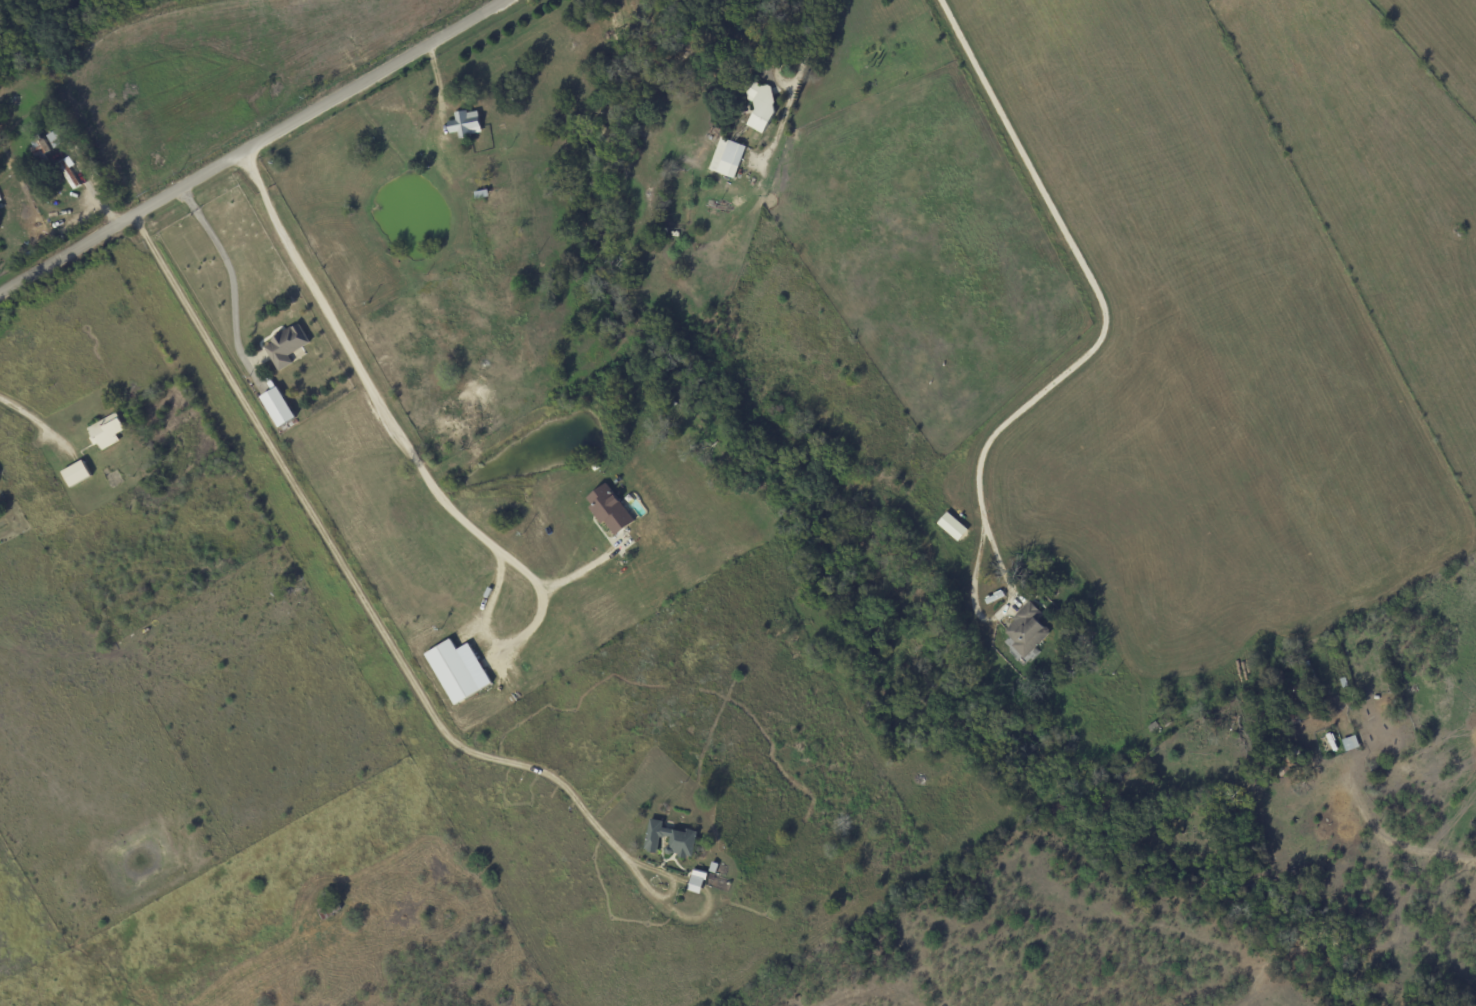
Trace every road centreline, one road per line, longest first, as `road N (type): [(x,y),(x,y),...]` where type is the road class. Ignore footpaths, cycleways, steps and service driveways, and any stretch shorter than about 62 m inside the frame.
road 1 (residential): [(513,0),(0,295)]
road 2 (track): [(1327,728),(1364,818),(1382,839),(1475,864)]

